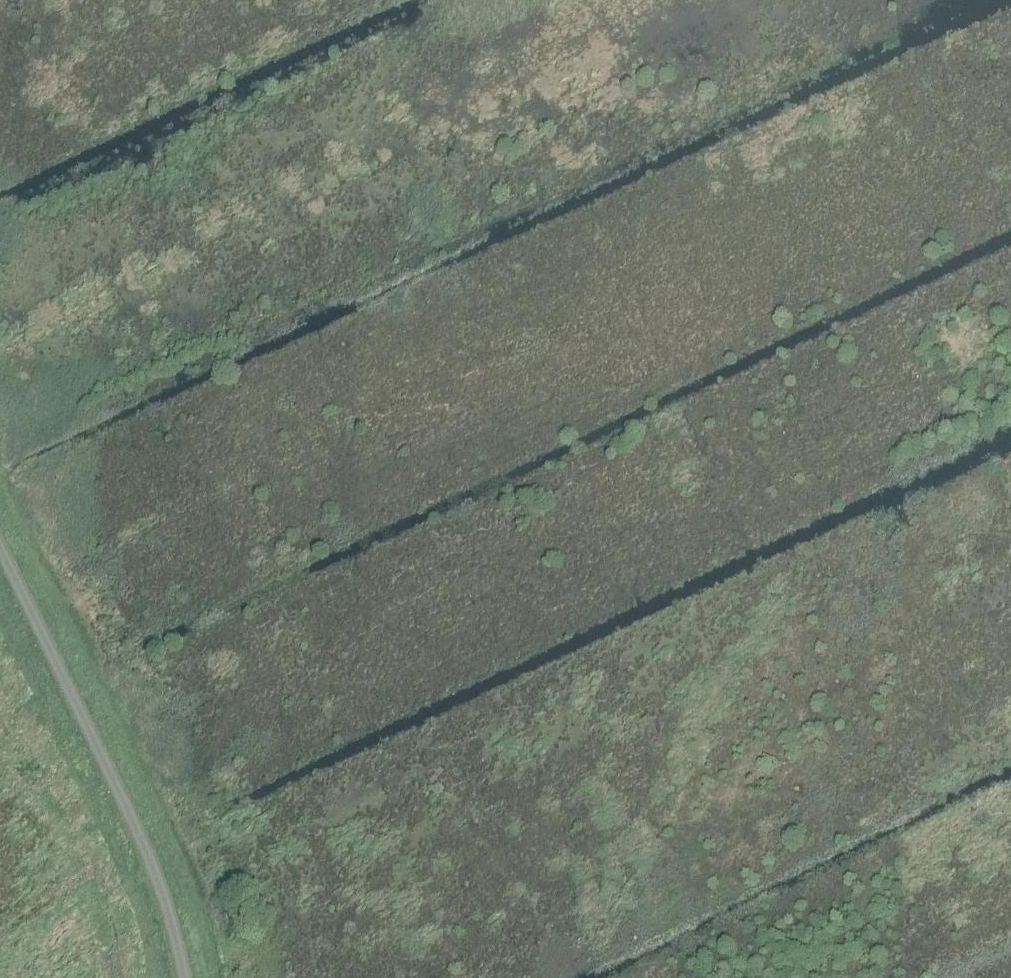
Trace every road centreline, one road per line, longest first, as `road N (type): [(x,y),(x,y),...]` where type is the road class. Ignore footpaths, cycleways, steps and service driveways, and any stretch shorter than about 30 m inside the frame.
road 1 (unclassified): [(182,977),(134,829),(0,545)]

